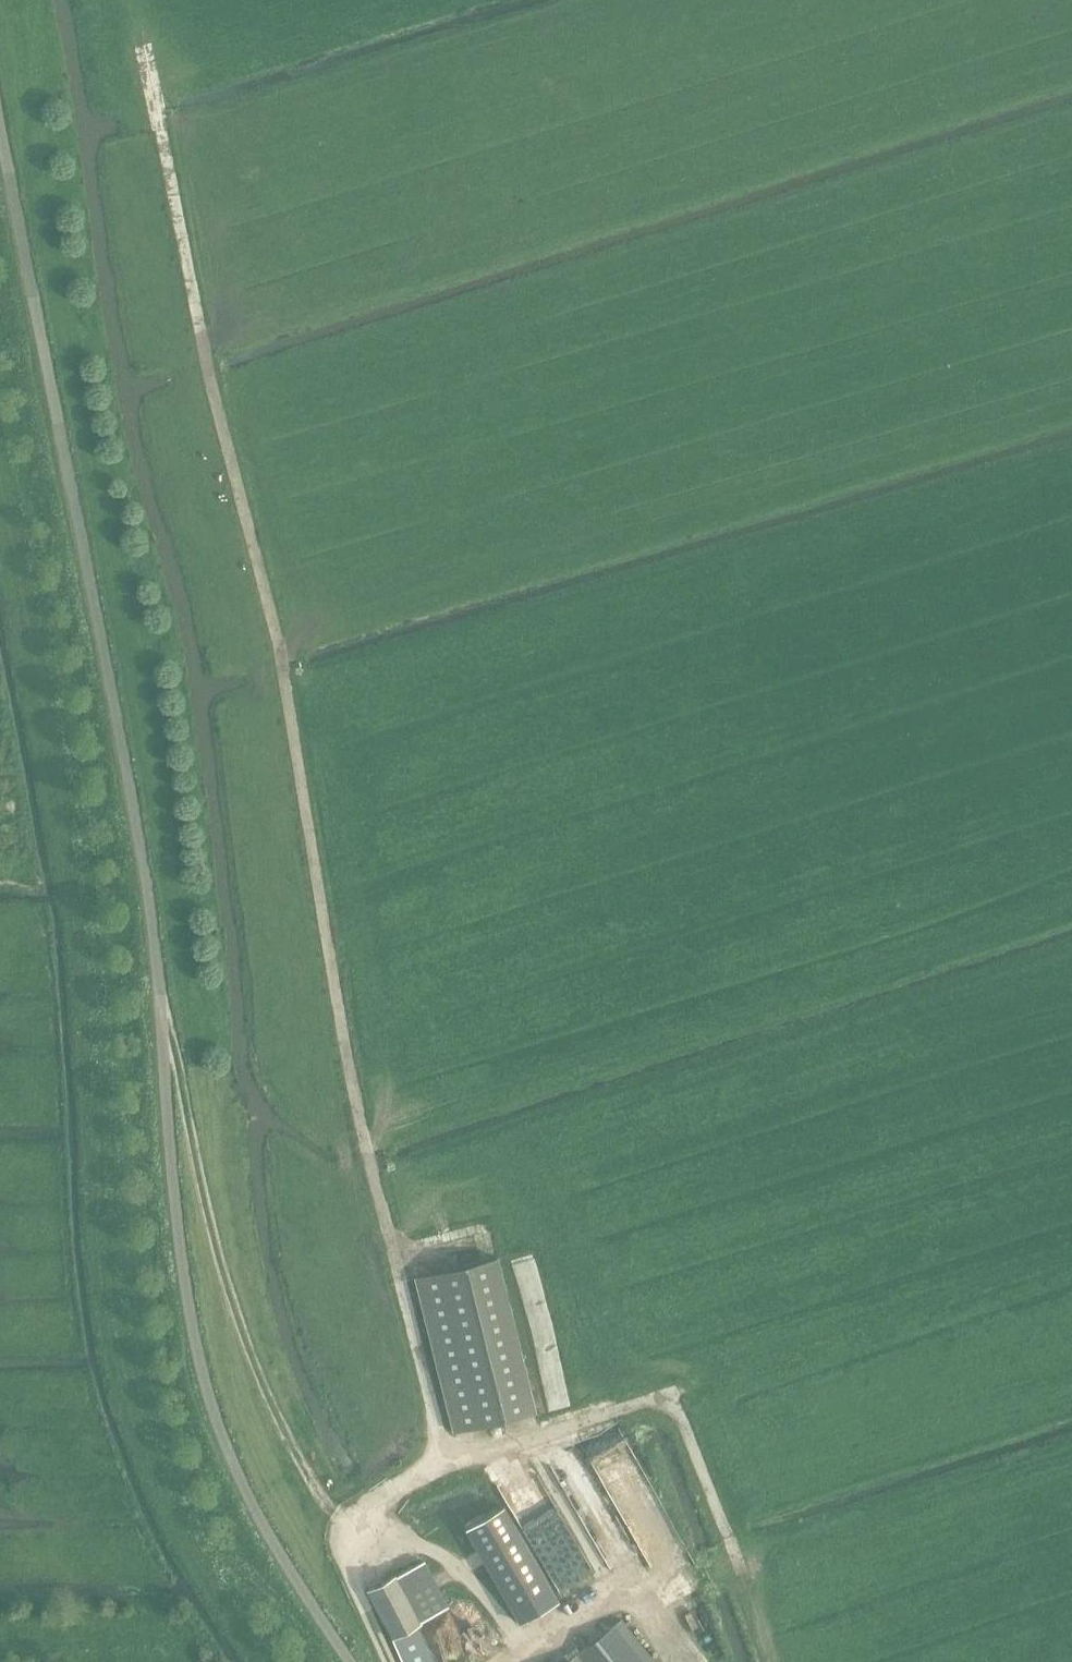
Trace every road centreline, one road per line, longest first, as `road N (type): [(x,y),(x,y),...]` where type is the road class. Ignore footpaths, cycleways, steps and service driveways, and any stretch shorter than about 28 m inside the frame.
road 1 (unclassified): [(359,1661),(293,1565),(225,1432),(188,1256),(152,852),(0,96)]
road 2 (track): [(448,1466),(369,1145),(284,672),(145,49)]

